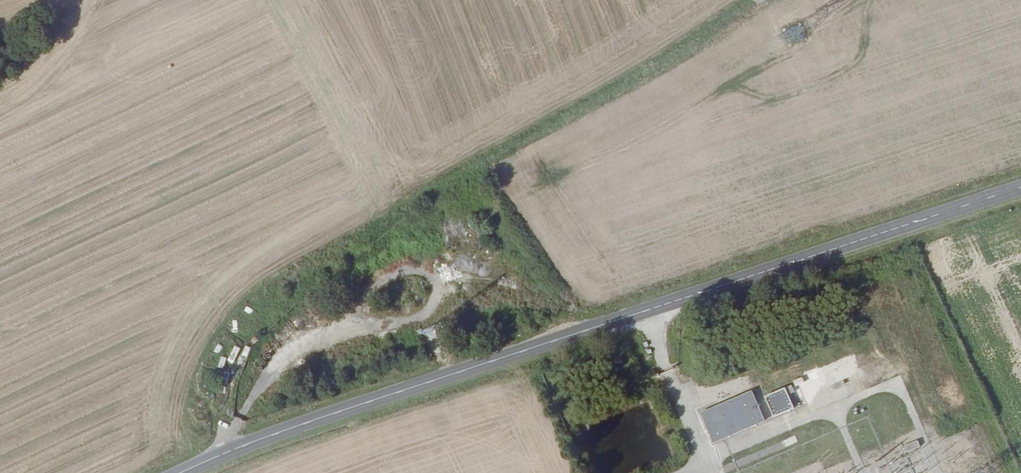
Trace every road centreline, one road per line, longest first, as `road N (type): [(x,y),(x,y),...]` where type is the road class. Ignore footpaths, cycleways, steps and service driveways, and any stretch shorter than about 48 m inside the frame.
road 1 (track): [(226,453),(201,407),(198,367),(240,313),(412,205),(608,105),(776,0)]
road 2 (primary): [(649,313),(337,413),(182,472)]
road 3 (primary): [(1020,191),(649,313)]

